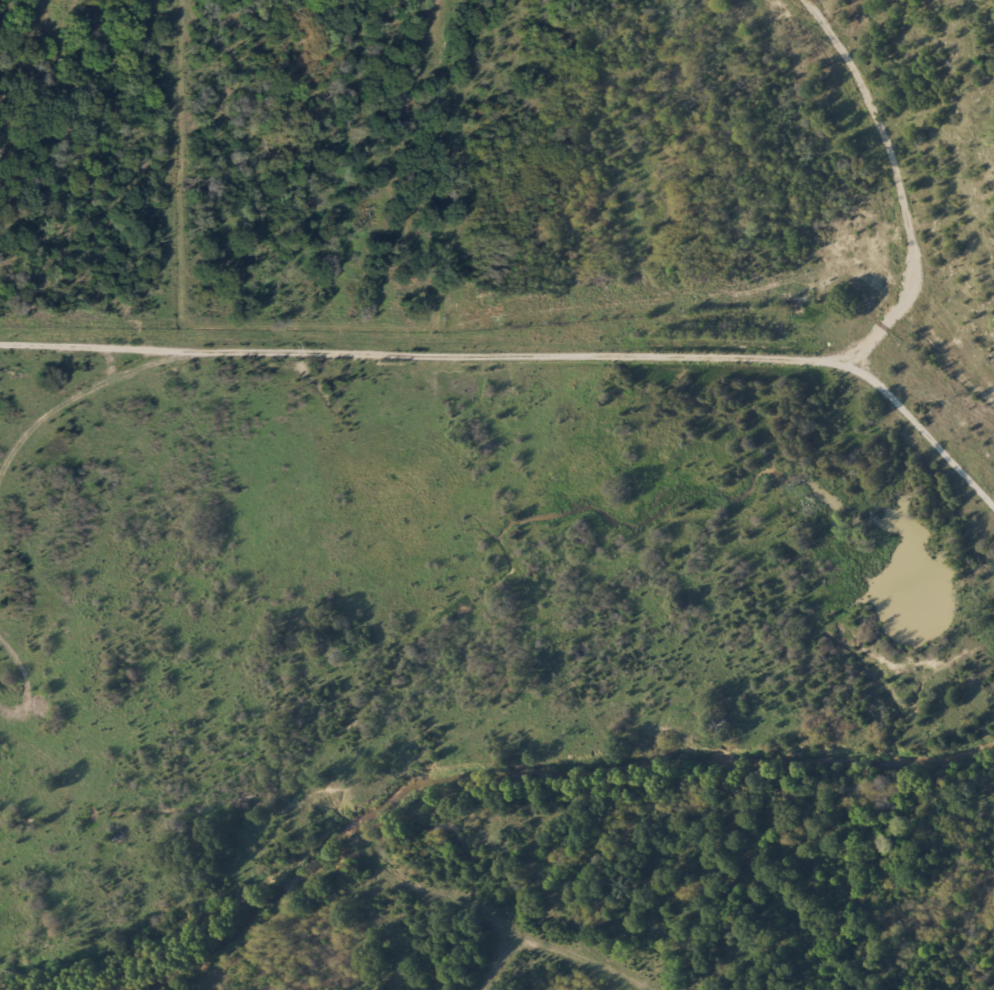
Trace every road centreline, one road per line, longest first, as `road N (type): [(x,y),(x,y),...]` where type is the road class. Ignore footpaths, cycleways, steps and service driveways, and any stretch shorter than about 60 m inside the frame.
road 1 (track): [(0,673),(47,607),(144,536),(352,505),(780,505),(891,541),(993,636)]

